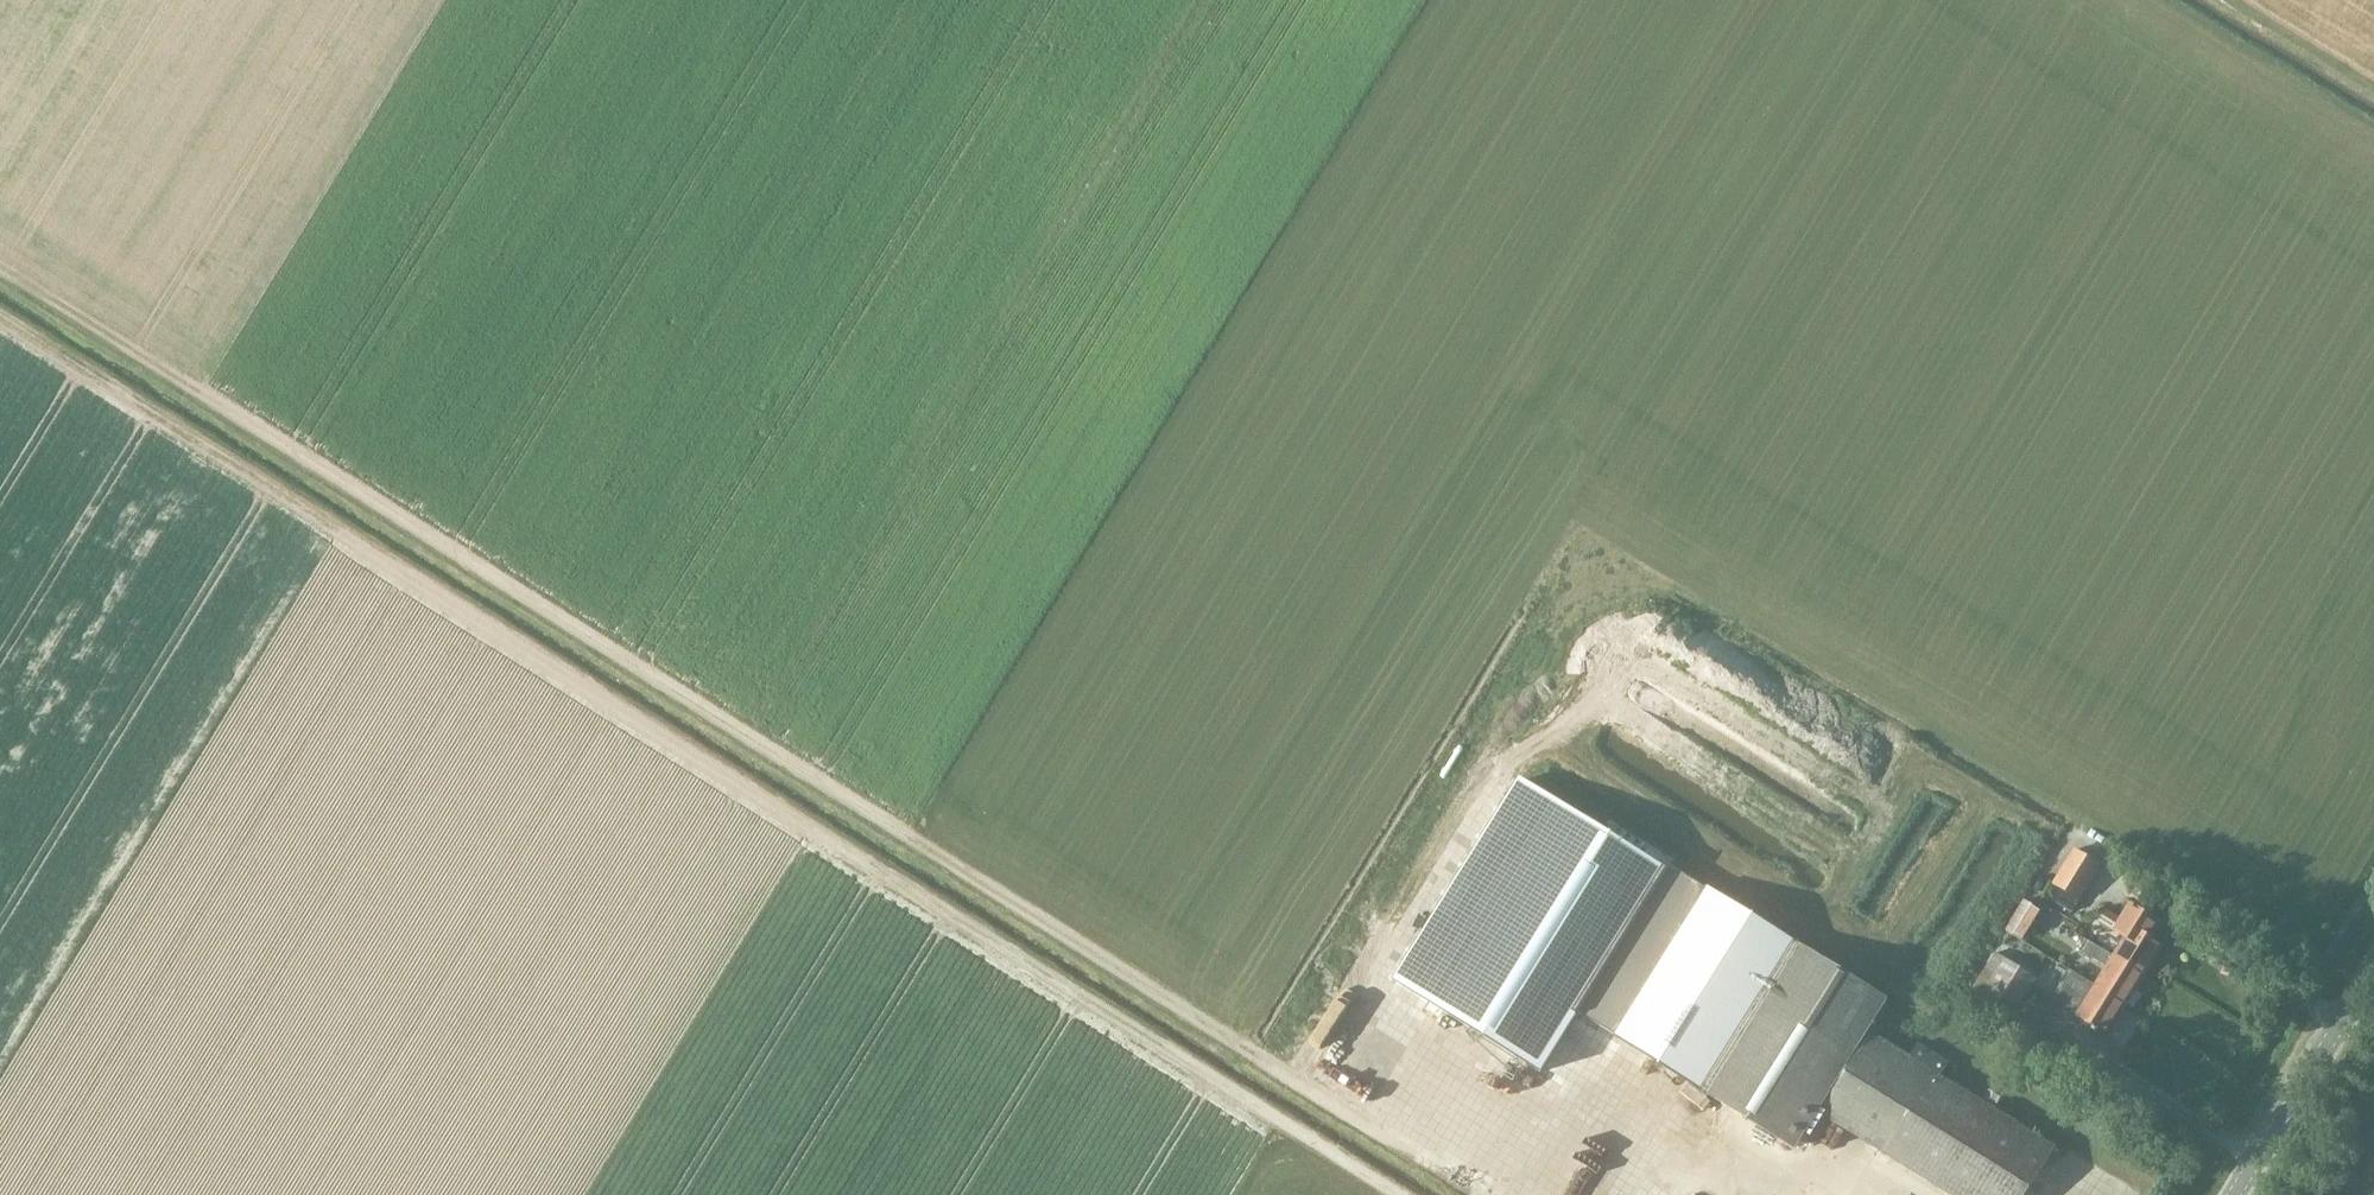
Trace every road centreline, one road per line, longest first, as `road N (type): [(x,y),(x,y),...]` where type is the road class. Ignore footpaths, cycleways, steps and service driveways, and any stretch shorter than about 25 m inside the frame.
road 1 (unclassified): [(2234,1194),(2373,969)]

